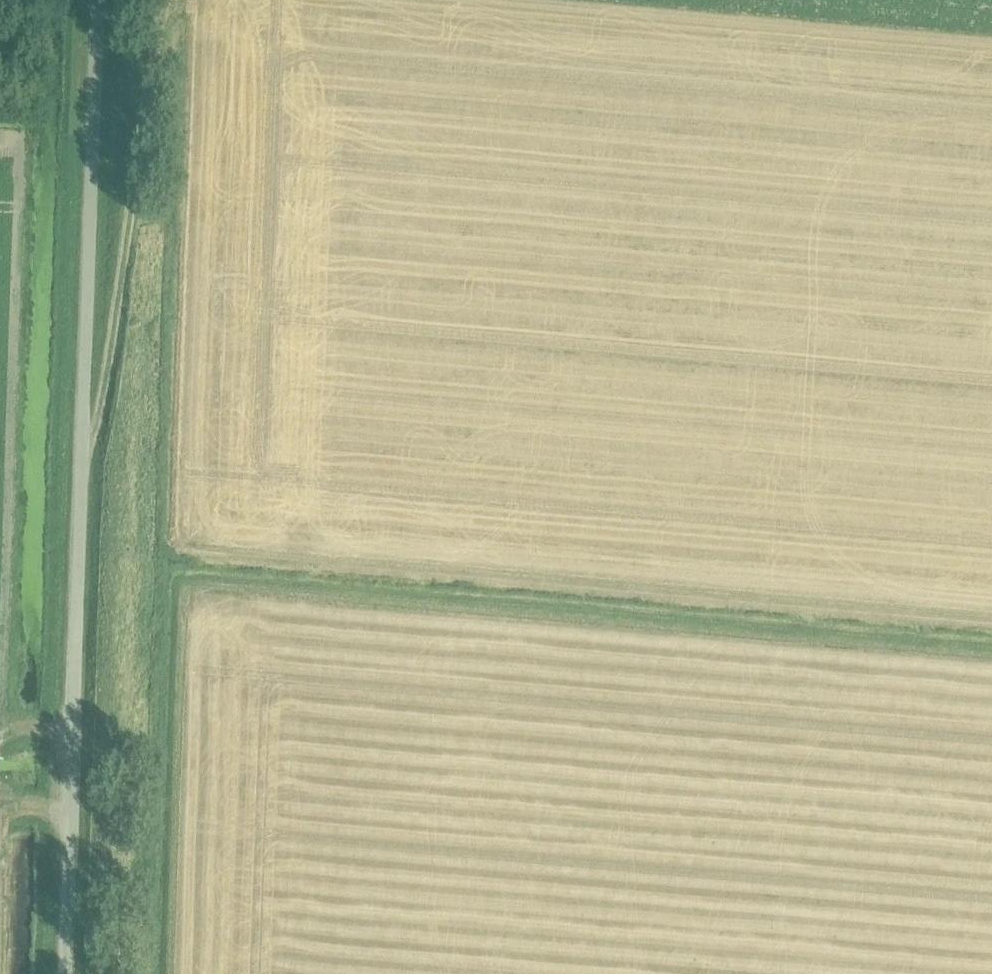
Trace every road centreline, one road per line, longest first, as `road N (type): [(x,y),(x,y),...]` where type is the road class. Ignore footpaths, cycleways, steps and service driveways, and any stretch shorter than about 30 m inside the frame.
road 1 (unclassified): [(63,973),(97,0)]

